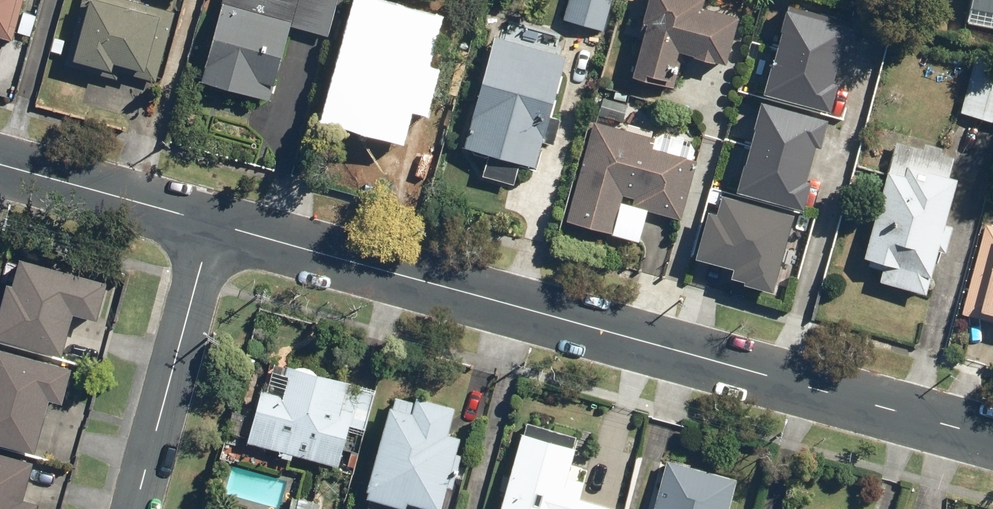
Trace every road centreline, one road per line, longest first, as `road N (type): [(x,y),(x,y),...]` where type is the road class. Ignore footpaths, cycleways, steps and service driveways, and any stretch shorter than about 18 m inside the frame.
road 1 (residential): [(212,223),(992,440)]
road 2 (residential): [(212,223),(134,508)]
road 3 (residential): [(0,164),(212,223)]

